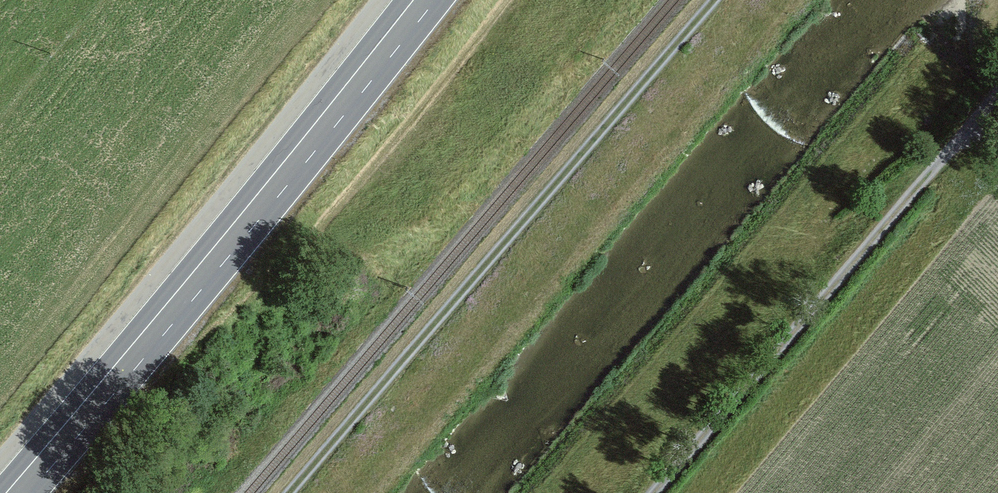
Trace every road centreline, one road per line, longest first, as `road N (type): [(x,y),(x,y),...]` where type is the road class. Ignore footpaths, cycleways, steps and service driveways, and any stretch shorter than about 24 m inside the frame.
road 1 (track): [(290,492),(716,0)]
road 2 (primary): [(425,0),(19,492)]
road 3 (track): [(997,95),(654,492)]

